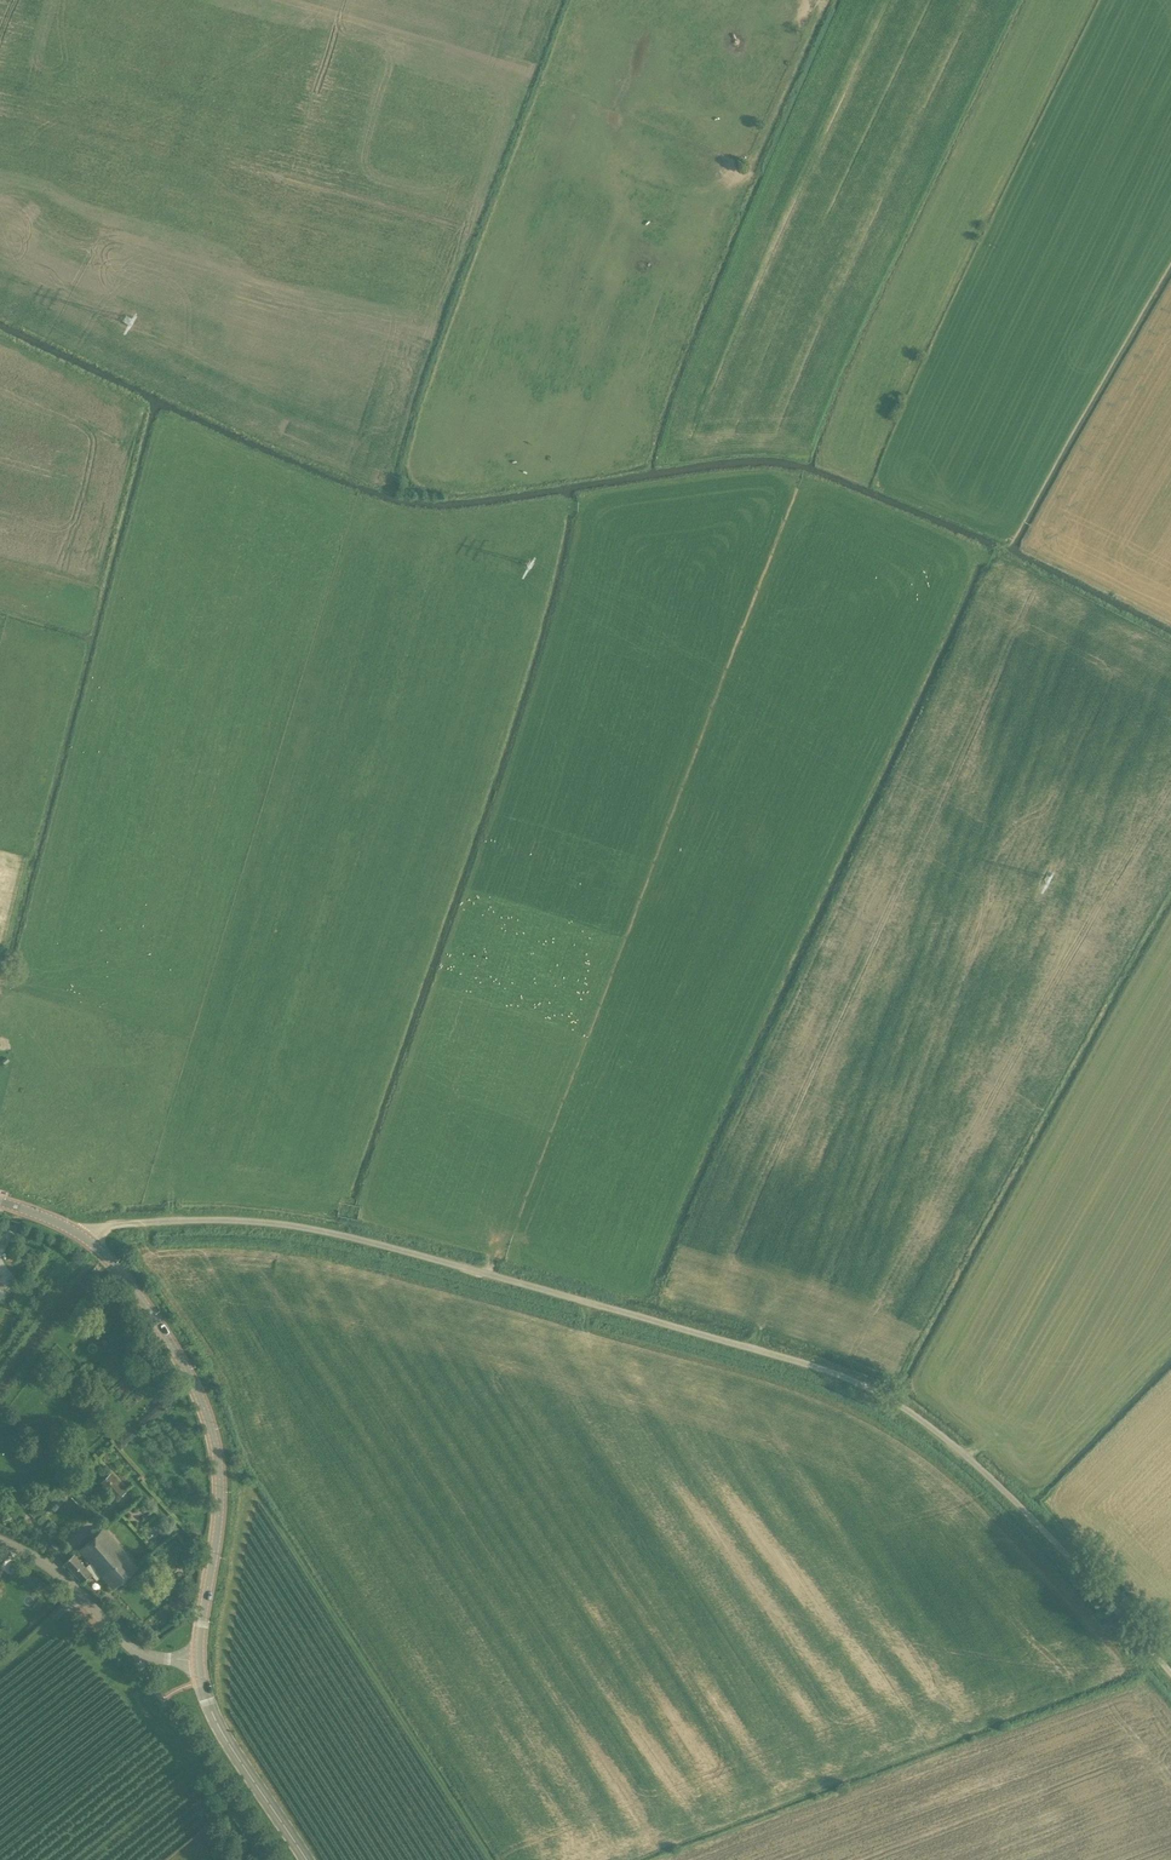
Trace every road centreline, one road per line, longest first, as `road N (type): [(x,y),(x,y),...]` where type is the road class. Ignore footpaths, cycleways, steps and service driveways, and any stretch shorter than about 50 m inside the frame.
road 1 (unclassified): [(1170,1676),(1058,1543),(966,1454),(927,1423),(835,1374),(305,1227),(147,1222),(81,1235)]
road 2 (secondary): [(199,1663),(219,1511),(210,1427),(157,1322),(81,1235)]
road 3 (unclassified): [(199,1663),(139,1653),(72,1585),(0,1540)]
road 4 (secondary): [(307,1859),(221,1730),(199,1663)]

